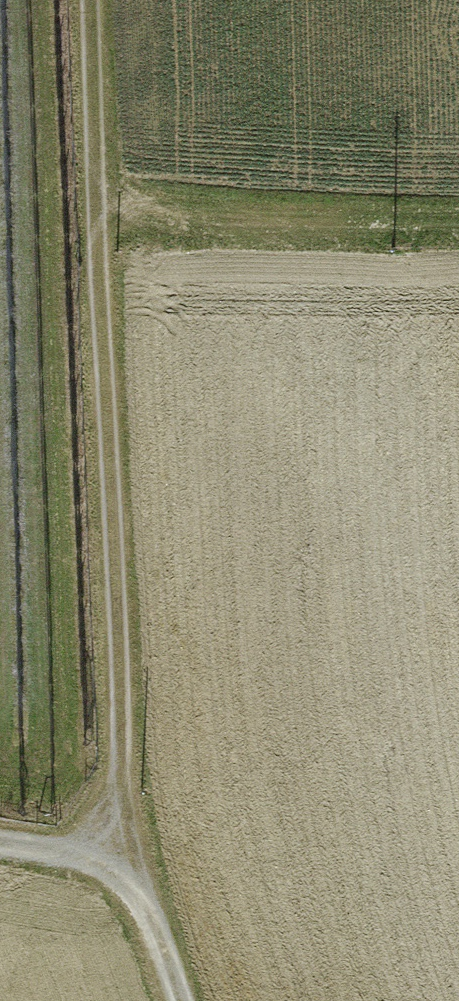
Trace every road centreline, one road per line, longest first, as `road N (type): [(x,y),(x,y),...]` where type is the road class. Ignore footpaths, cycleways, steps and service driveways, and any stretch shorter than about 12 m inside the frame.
road 1 (track): [(113,860),(123,799),(85,0)]
road 2 (track): [(93,216),(458,217)]
road 3 (track): [(0,845),(113,860),(145,899),(184,1000)]

